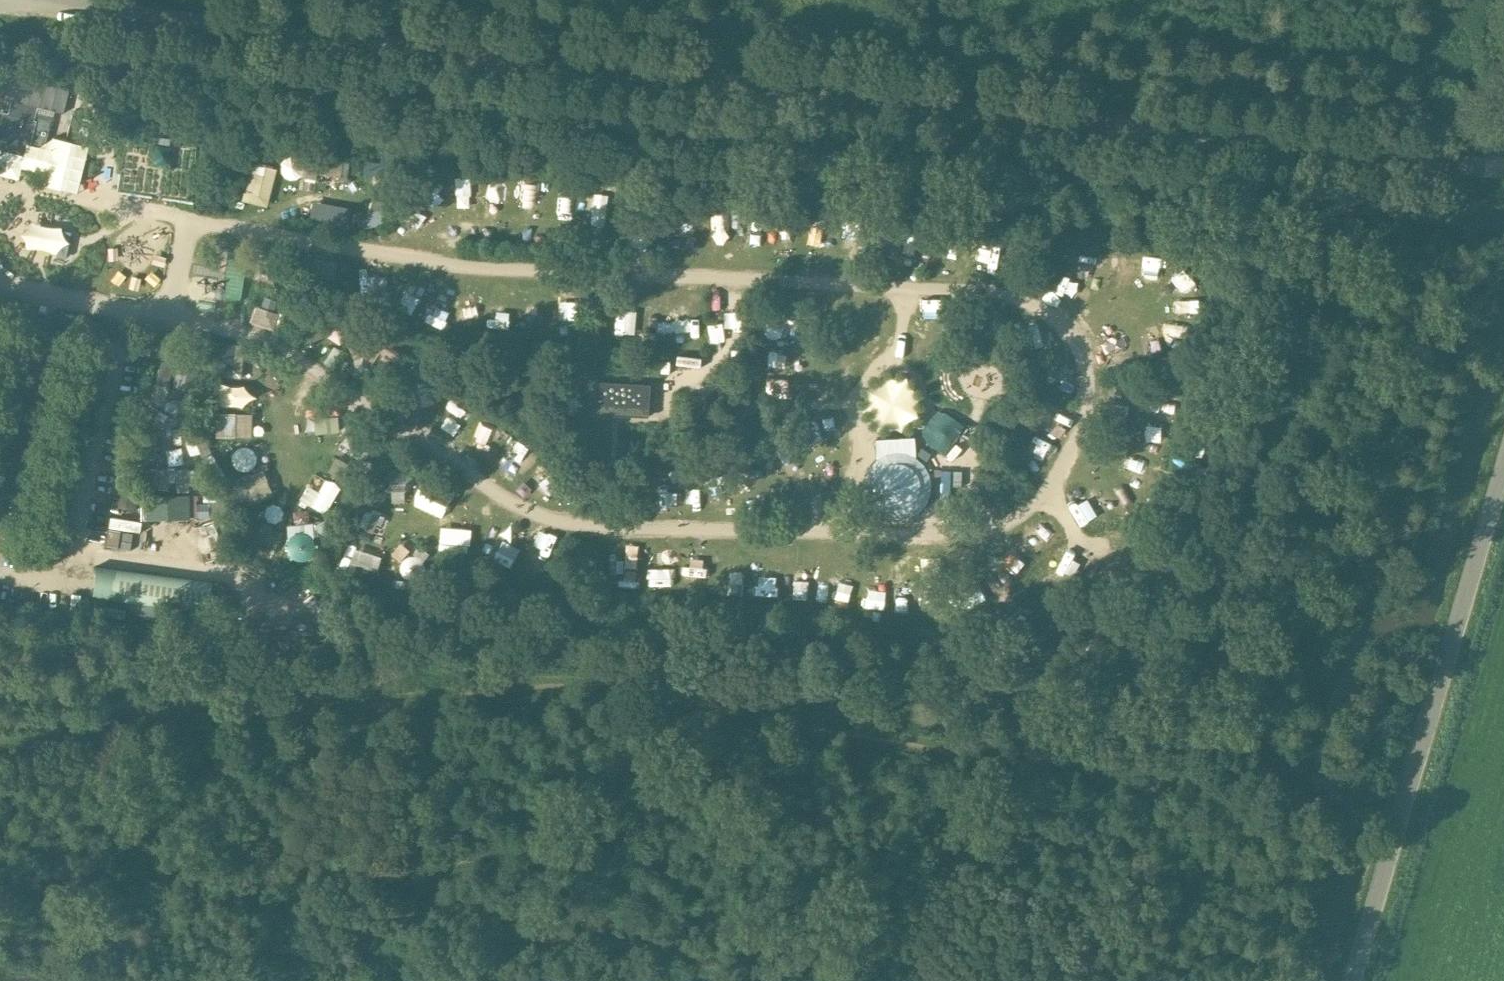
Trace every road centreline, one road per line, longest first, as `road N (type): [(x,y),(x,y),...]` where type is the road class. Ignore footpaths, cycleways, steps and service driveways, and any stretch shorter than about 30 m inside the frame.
road 1 (unclassified): [(1503,480),(1355,980)]

